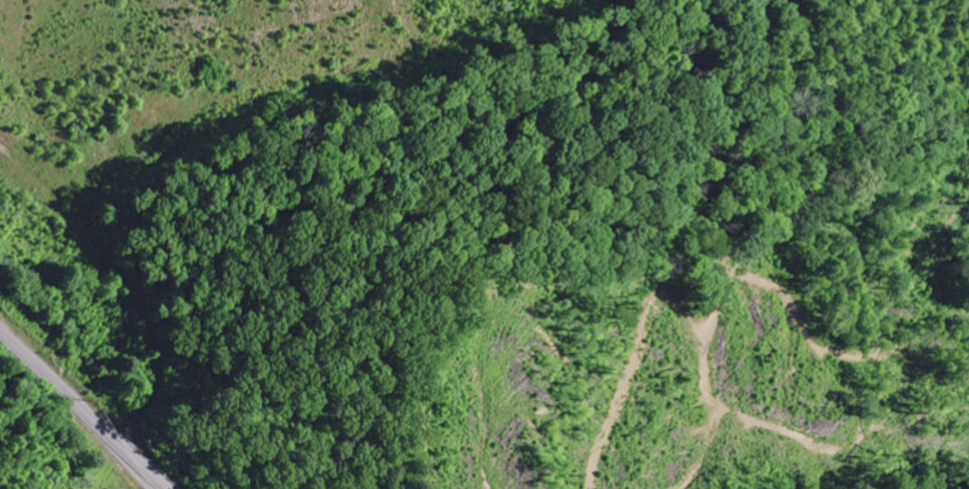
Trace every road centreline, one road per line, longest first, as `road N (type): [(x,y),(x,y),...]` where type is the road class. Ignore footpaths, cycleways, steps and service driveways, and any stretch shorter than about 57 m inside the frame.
road 1 (tertiary): [(168,488),(0,327)]

